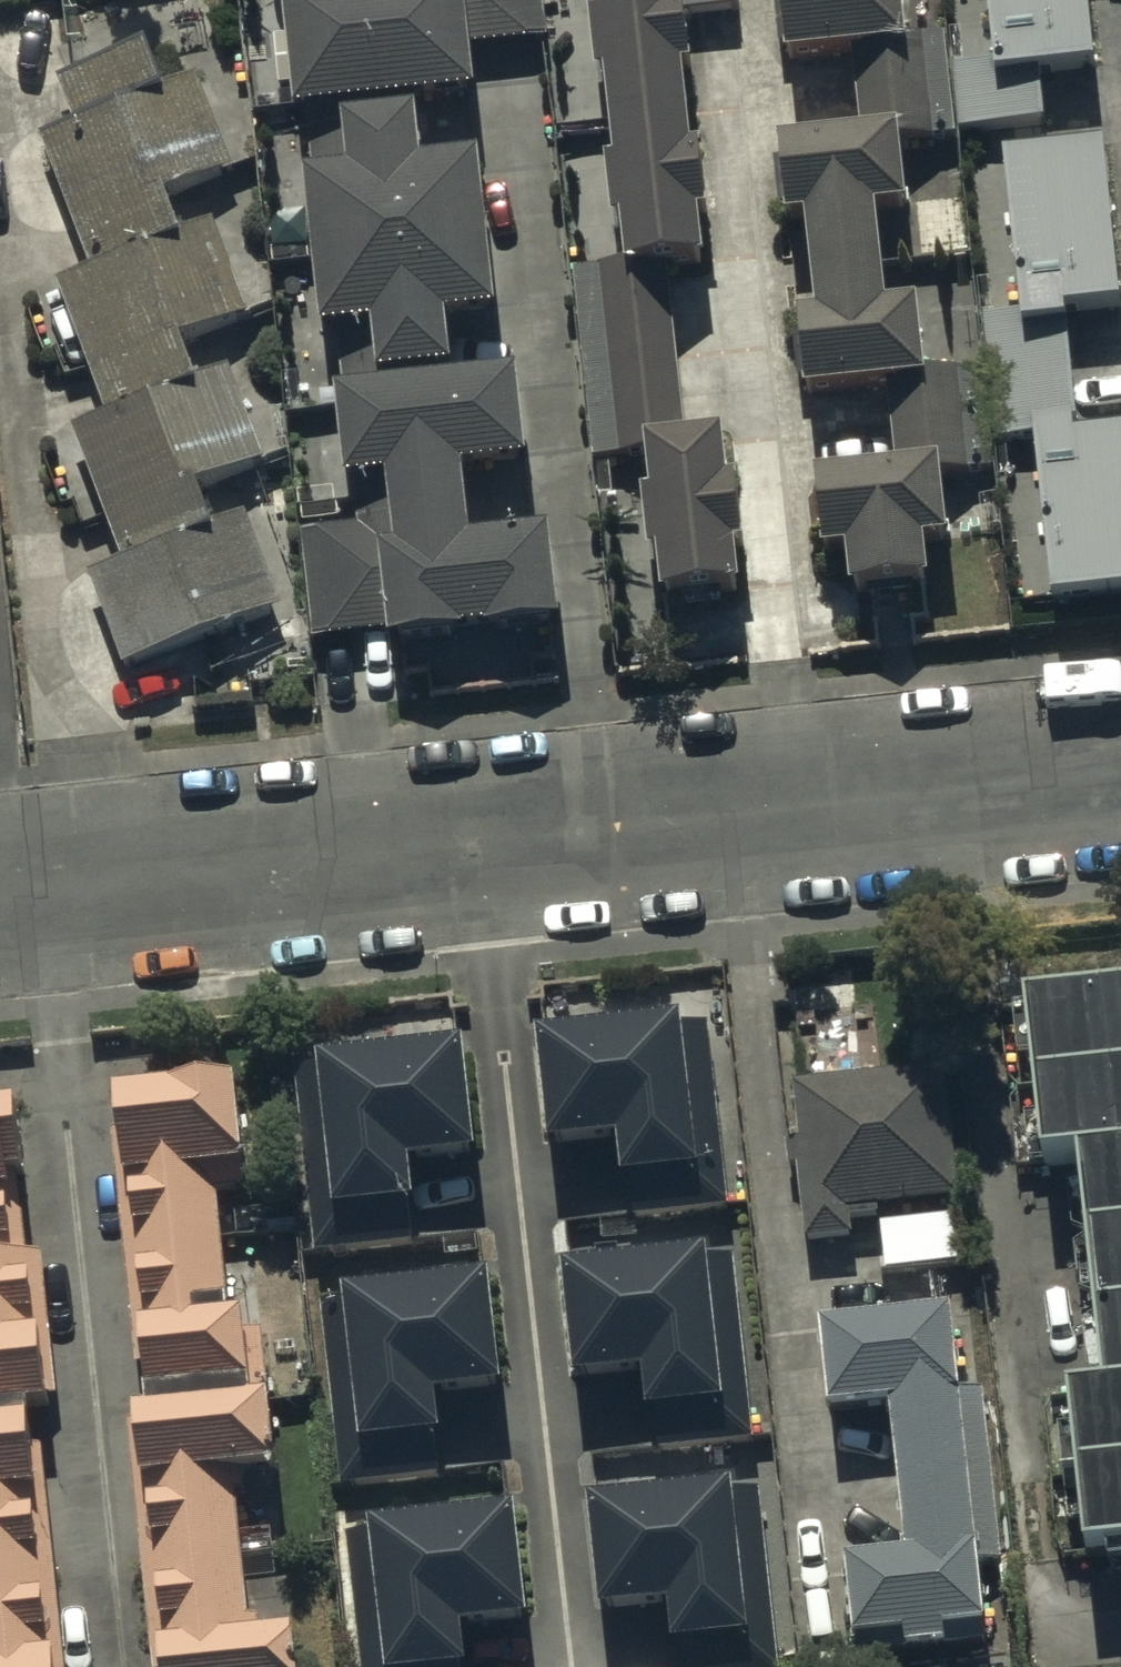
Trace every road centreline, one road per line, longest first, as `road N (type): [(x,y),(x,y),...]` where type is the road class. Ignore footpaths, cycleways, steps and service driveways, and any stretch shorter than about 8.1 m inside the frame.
road 1 (residential): [(0,901),(1120,775)]

